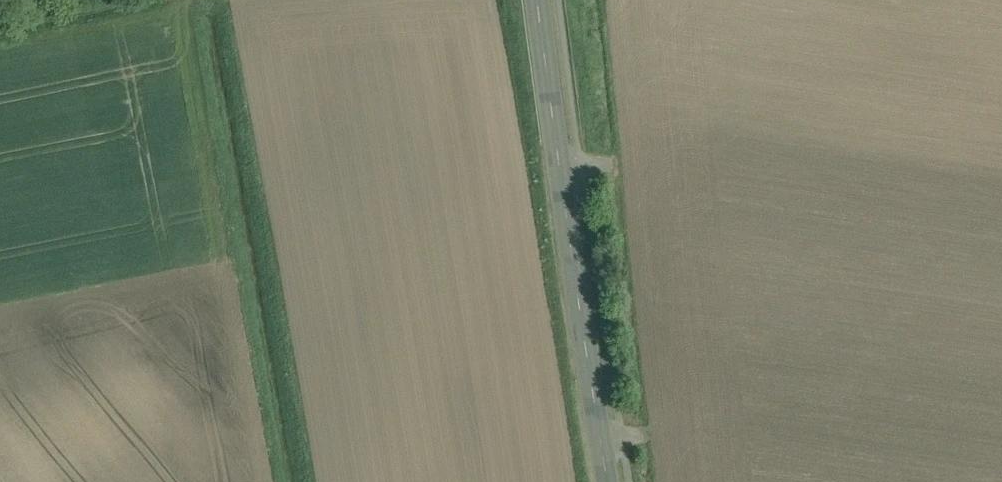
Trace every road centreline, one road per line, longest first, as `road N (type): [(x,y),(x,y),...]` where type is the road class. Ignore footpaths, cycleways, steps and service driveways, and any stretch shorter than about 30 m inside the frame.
road 1 (tertiary): [(534,0),(611,481)]

